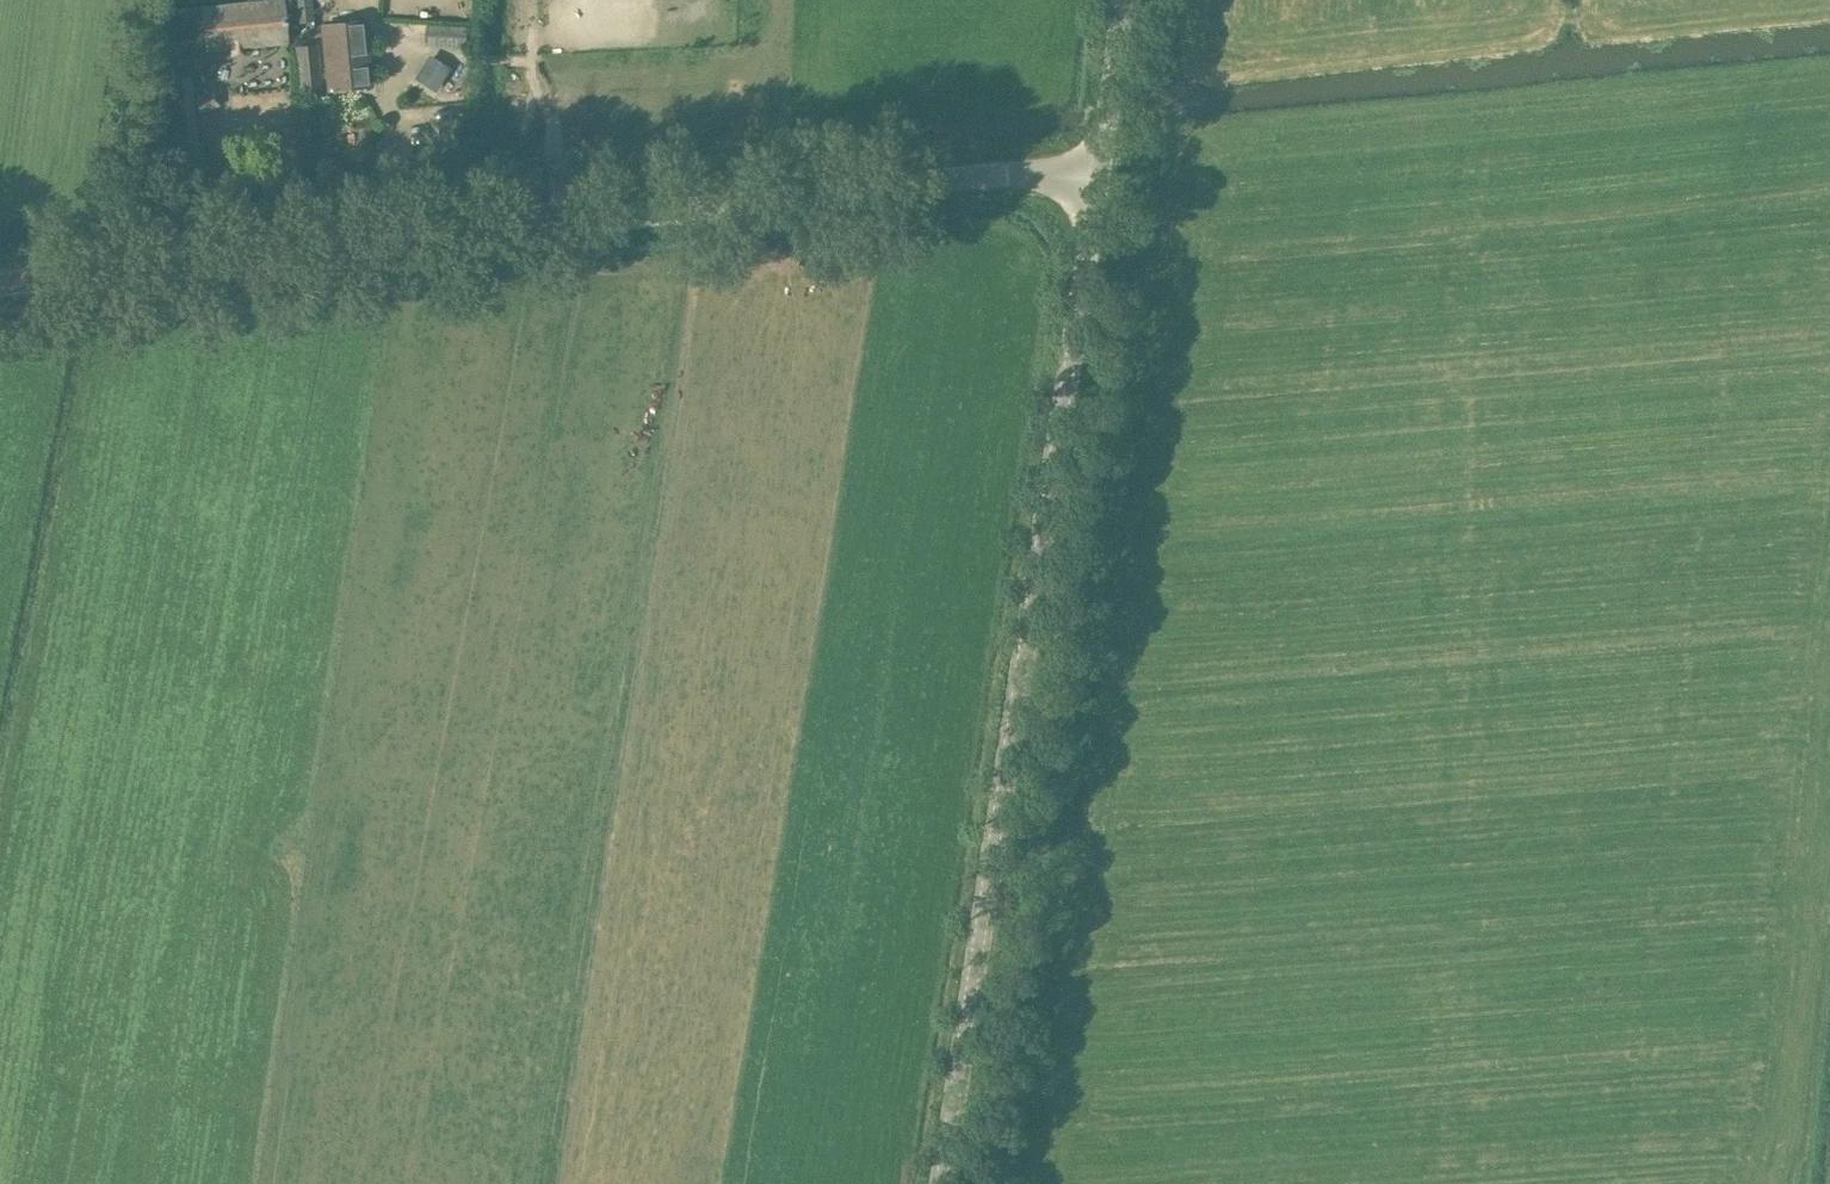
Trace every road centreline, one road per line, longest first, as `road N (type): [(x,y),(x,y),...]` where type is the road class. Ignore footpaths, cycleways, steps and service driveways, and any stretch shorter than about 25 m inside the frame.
road 1 (unclassified): [(0,284),(1091,165)]
road 2 (unclassified): [(940,1183),(1091,165)]
road 3 (track): [(1829,955),(1804,1183)]
road 4 (unclassified): [(1091,165),(1110,0)]

